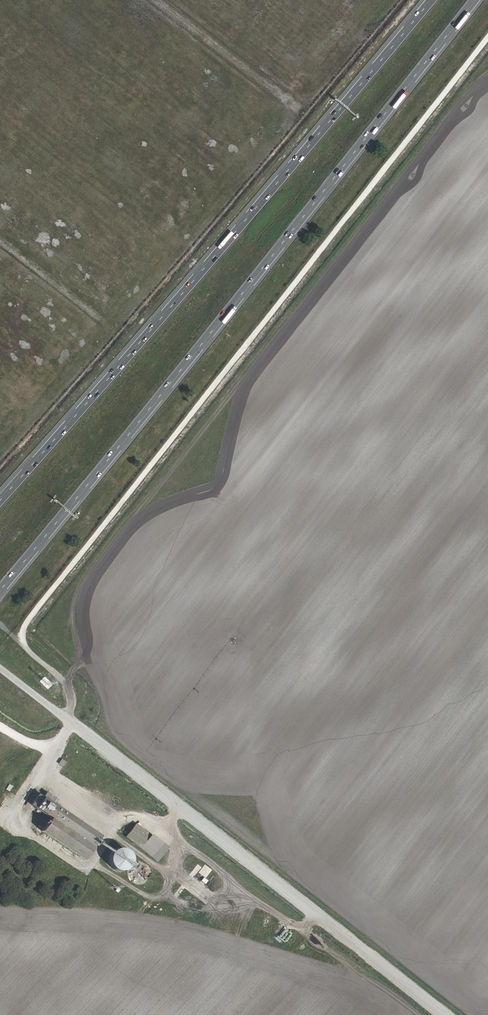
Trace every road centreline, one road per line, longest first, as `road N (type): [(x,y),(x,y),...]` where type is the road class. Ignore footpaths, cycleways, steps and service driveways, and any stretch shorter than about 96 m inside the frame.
road 1 (motorway): [(0,591),(475,0)]
road 2 (track): [(445,1014),(74,723),(21,802),(25,831),(79,867),(95,860),(119,822)]
road 3 (motorway): [(431,0),(0,499)]
road 4 (track): [(0,726),(28,743),(51,744),(74,723),(70,686),(22,643),(20,630),(193,404)]
road 5 (track): [(487,40),(193,404)]
road 6 (track): [(294,100),(164,0)]

